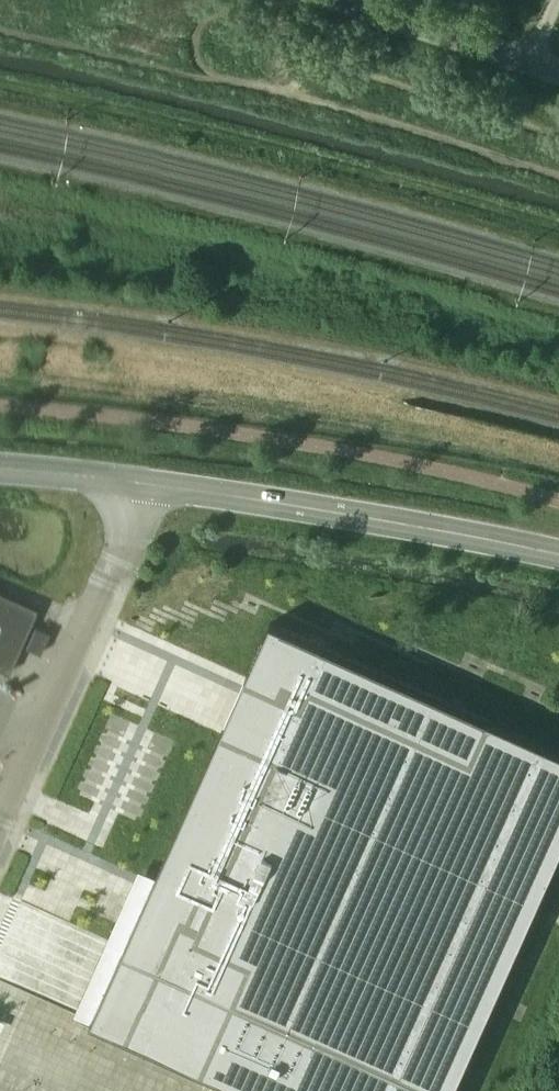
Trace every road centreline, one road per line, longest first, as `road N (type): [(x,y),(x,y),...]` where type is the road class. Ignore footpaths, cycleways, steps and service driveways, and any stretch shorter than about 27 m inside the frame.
road 1 (secondary): [(558,555),(141,482)]
road 2 (unclassified): [(0,812),(128,528),(141,482)]
road 3 (tertiary): [(558,76),(351,0)]
road 4 (secondary): [(141,482),(0,469)]

